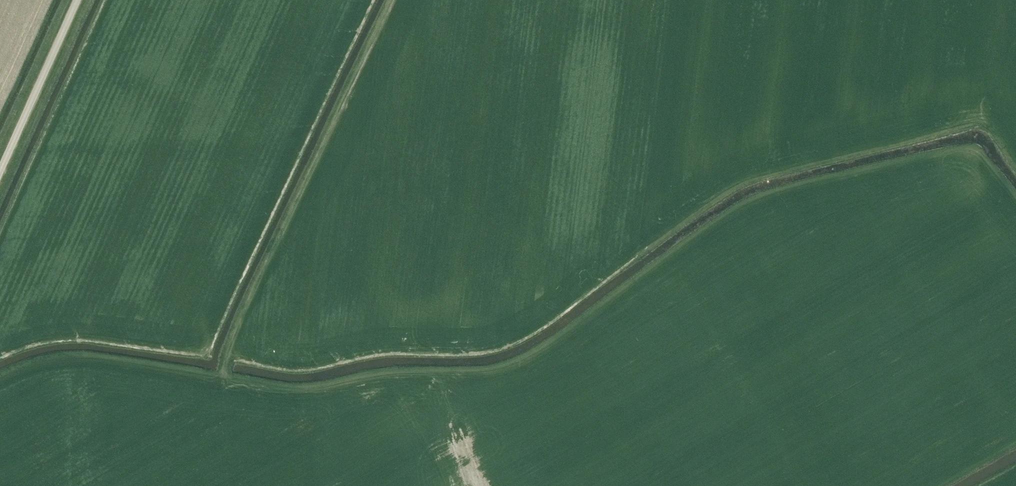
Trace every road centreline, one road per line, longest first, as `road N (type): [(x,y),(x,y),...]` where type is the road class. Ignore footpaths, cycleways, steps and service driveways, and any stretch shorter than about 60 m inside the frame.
road 1 (unclassified): [(0,171),(77,0)]

